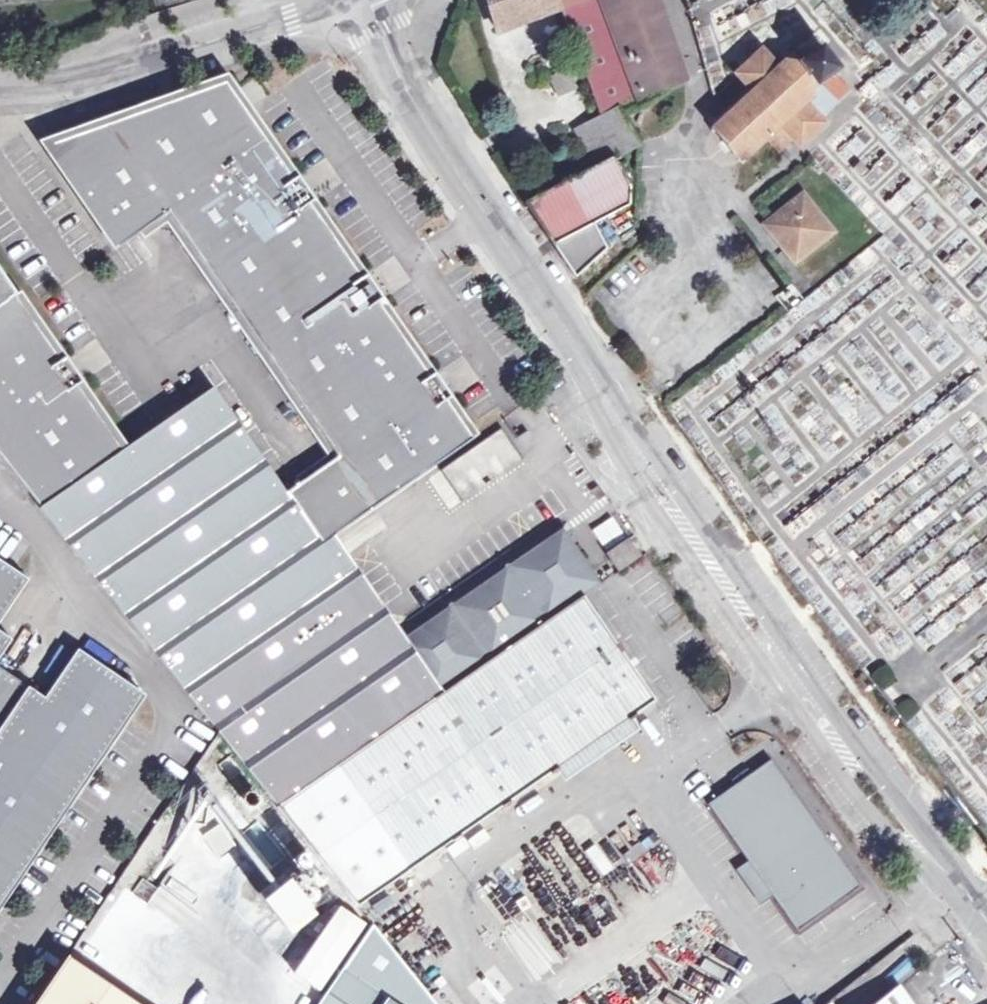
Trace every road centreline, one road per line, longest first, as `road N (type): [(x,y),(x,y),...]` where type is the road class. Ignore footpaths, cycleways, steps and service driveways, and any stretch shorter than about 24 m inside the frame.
road 1 (residential): [(350,0),(381,62),(586,369),(630,449),(977,916)]
road 2 (residential): [(0,91),(138,68),(333,0)]

